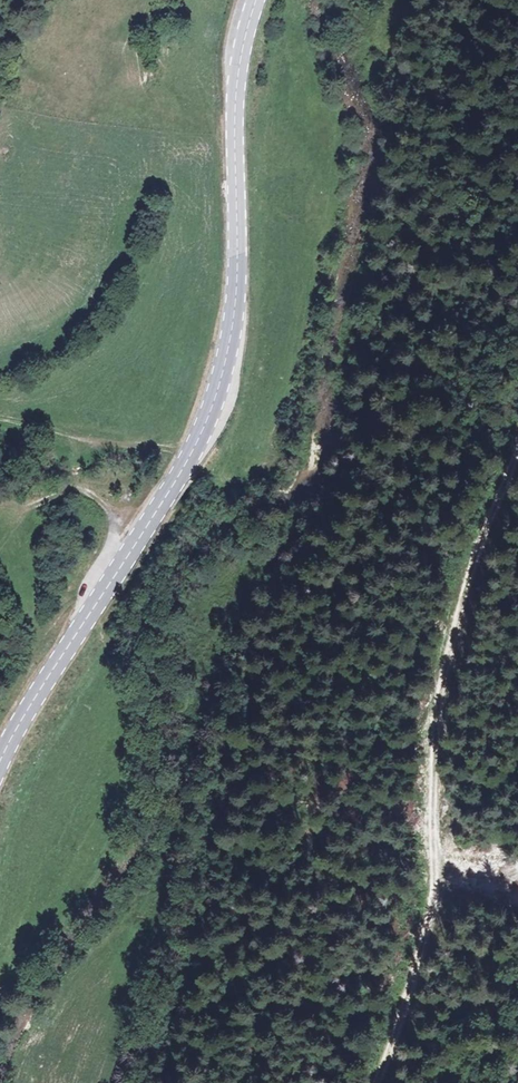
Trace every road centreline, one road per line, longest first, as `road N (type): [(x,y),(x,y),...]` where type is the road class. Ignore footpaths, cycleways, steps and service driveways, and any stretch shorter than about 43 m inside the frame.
road 1 (secondary): [(255,0),(234,88),(231,333),(211,409),(173,486),(0,760)]
road 2 (track): [(375,1082),(432,905),(443,661),(517,450)]
road 3 (track): [(192,450),(103,444),(0,422)]

